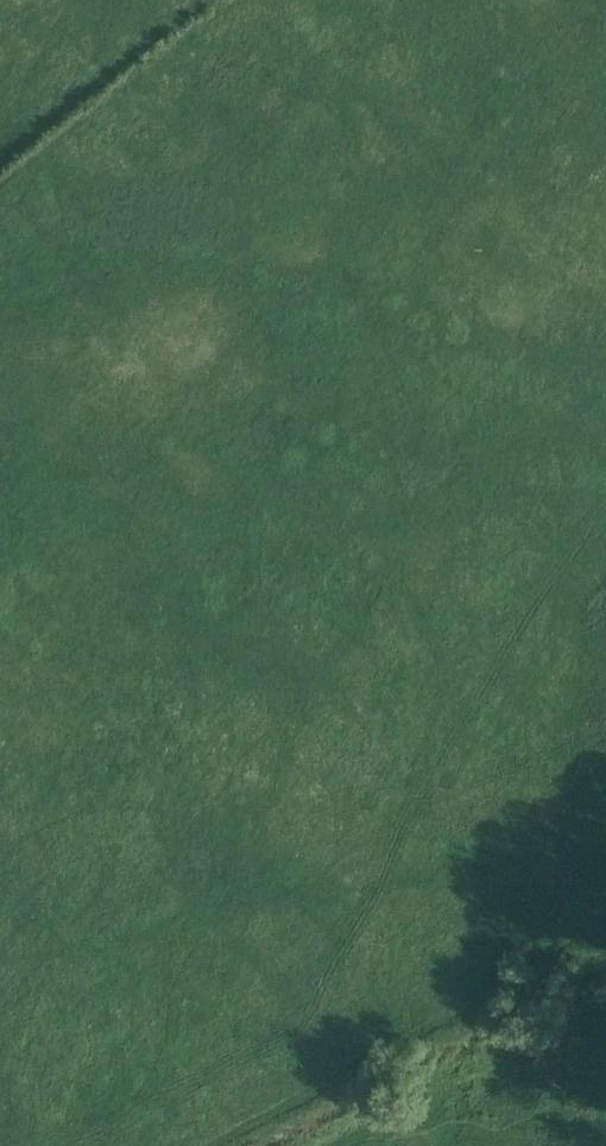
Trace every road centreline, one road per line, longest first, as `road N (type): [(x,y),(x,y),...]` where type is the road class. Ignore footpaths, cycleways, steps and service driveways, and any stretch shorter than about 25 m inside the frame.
road 1 (track): [(605,956),(220,1145)]

